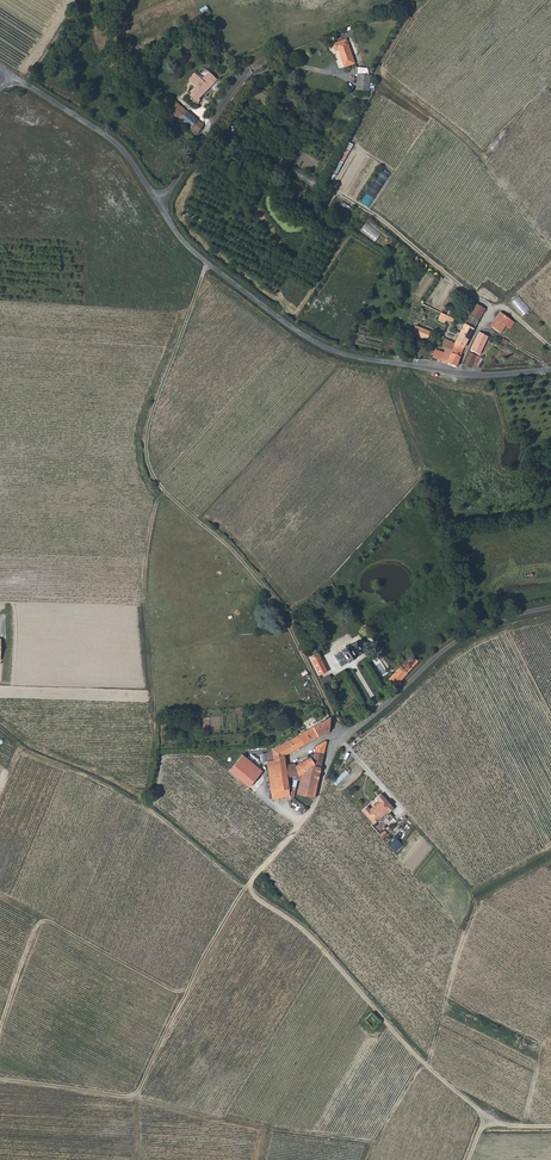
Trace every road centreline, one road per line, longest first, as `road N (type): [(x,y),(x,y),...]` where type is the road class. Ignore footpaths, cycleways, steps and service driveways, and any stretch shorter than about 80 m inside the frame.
road 1 (unclassified): [(10,74),(112,143),(187,247),(309,340),(358,359),(476,376),(550,371)]
road 2 (track): [(206,263),(150,413),(148,470),(270,593),(339,740)]
road 3 (track): [(247,889),(304,932),(414,1053),(487,1119)]
road 4 (track): [(0,731),(20,752),(129,800),(247,889)]
road 5 (unclassified): [(339,740),(461,640),(550,609)]
road 6 (track): [(550,851),(477,893),(390,797)]
road 7 (track): [(477,893),(427,1066)]

